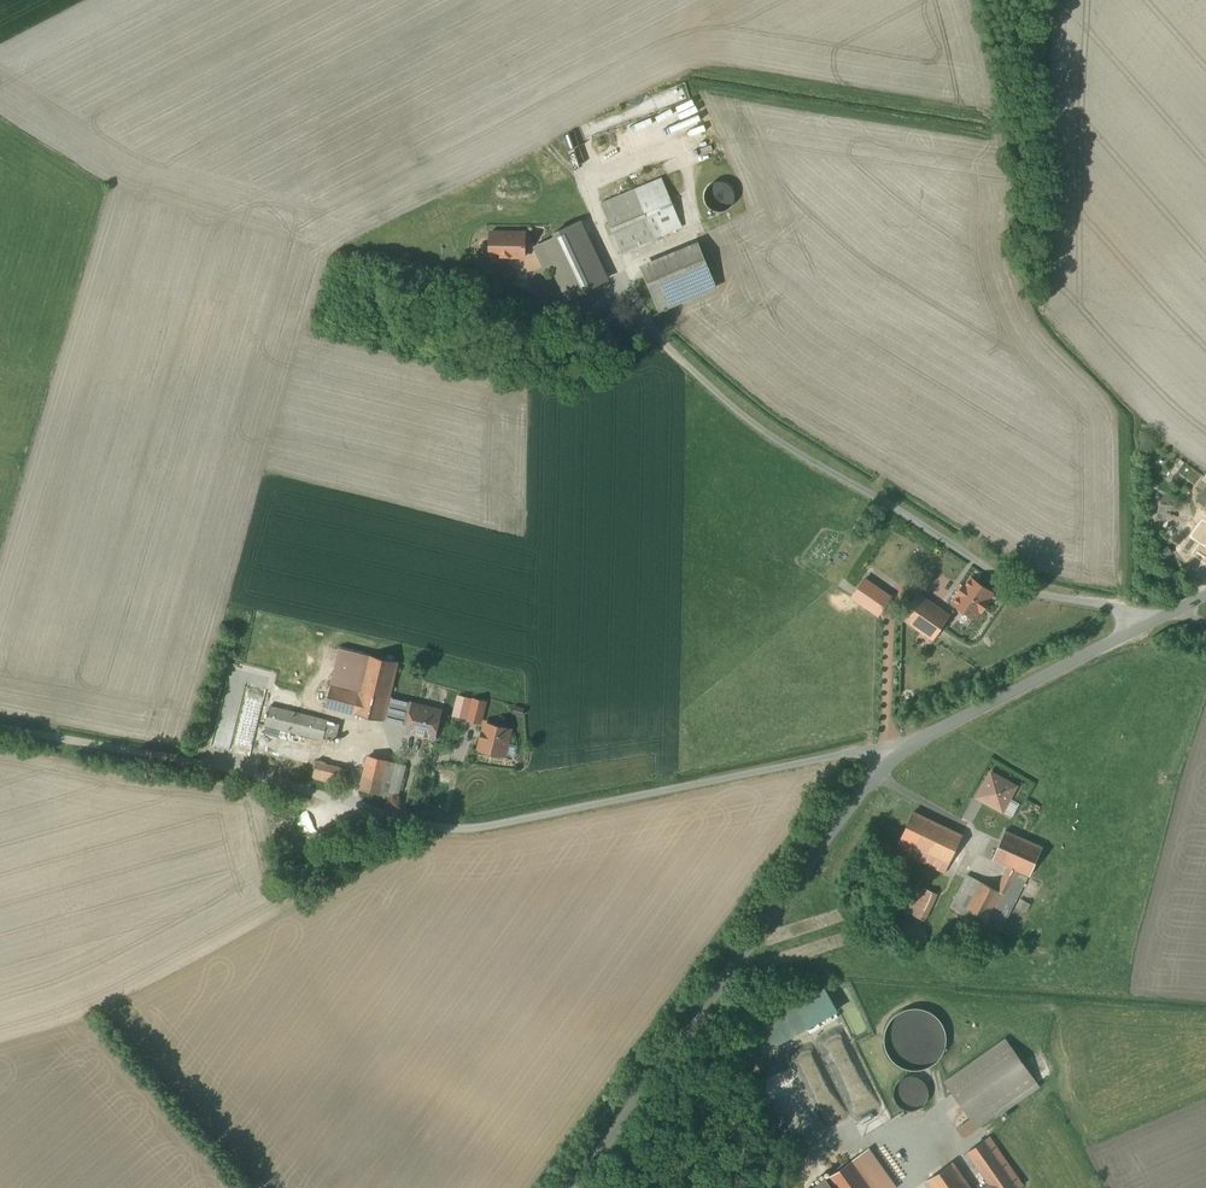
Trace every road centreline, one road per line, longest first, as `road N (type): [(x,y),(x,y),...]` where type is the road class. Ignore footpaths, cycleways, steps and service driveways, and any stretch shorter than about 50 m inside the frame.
road 1 (unclassified): [(0,728),(226,769),(461,831),(872,752),(905,753)]
road 2 (unclassified): [(905,753),(822,846),(579,1187)]
road 3 (unclassified): [(1205,596),(905,753)]

